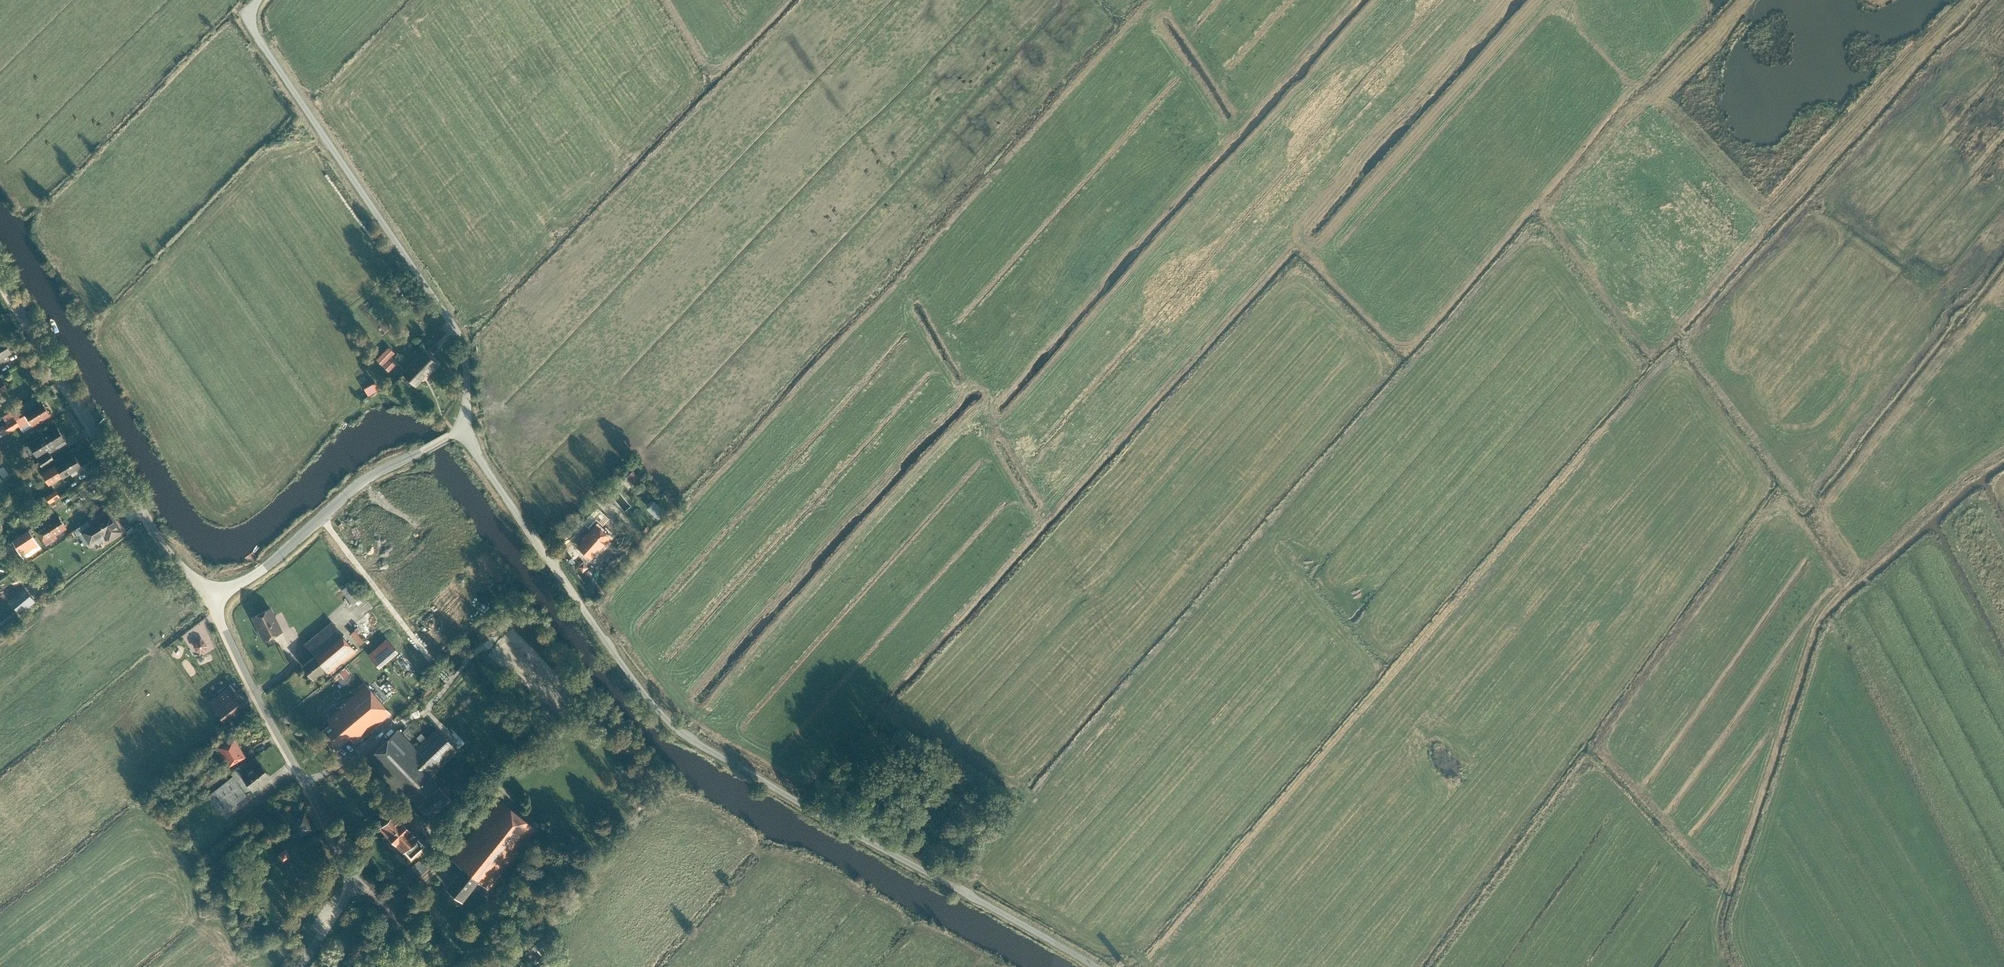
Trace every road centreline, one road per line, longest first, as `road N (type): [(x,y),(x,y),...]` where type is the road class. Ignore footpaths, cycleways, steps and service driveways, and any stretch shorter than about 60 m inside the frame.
road 1 (unclassified): [(460,432),(676,733),(1078,966)]
road 2 (unclassified): [(460,432),(468,384),(458,335),(253,43),(247,19),(258,0)]
road 3 (unclassified): [(0,276),(152,522),(215,599)]
road 4 (track): [(350,753),(390,721),(421,712),(447,679),(323,517)]
road 5 (unclassified): [(215,599),(374,474),(460,432)]
road 6 (residential): [(301,782),(350,753),(444,851),(388,904)]
road 7 (unclassified): [(301,782),(240,668),(215,599)]

